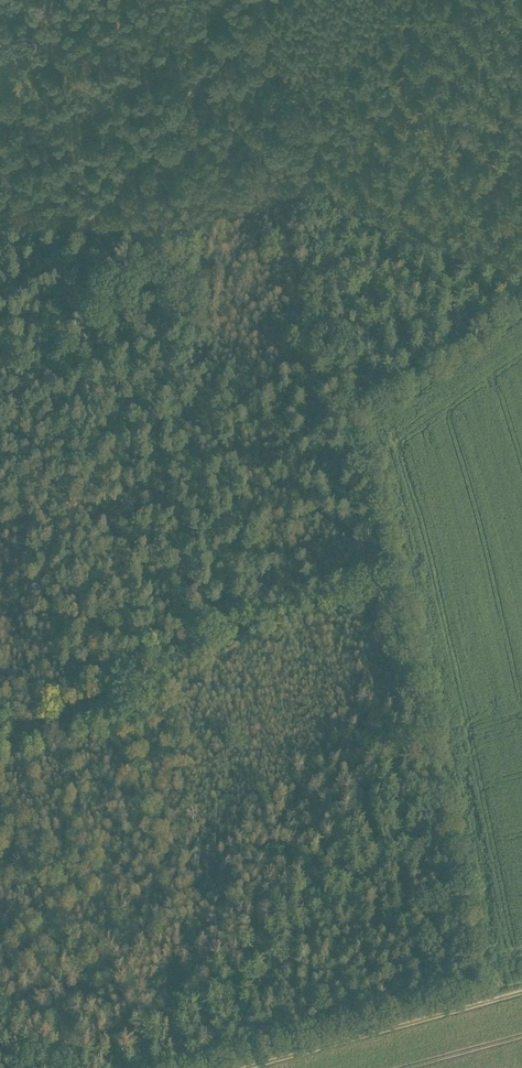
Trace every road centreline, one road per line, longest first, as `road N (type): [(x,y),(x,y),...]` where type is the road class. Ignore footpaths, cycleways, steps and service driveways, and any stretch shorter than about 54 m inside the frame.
road 1 (track): [(262,1),(280,83),(292,221),(479,1003)]
road 2 (track): [(271,0),(84,238),(40,279),(0,301)]
road 3 (track): [(206,1067),(204,1059),(318,906),(439,826)]
road 4 (track): [(242,1067),(479,1003)]

